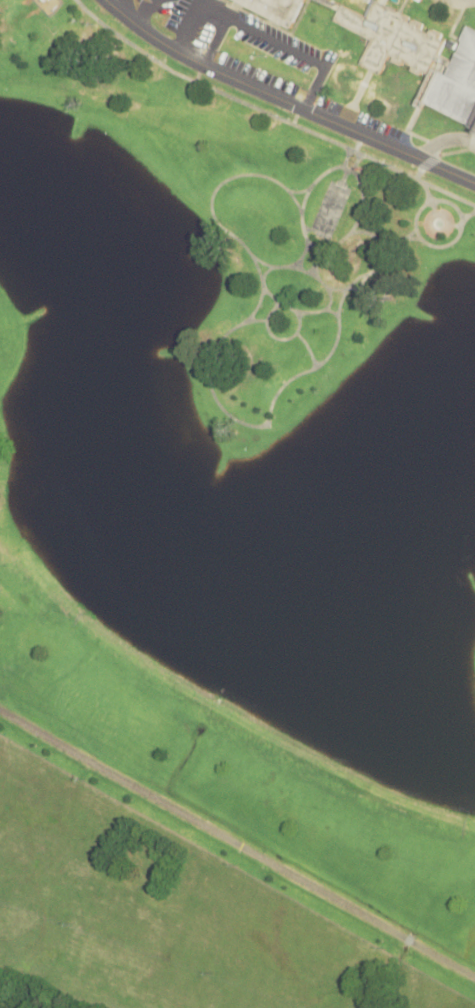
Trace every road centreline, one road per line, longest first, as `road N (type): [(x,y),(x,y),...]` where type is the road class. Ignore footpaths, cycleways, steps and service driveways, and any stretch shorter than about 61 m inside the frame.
road 1 (residential): [(195,60),(474,183)]

